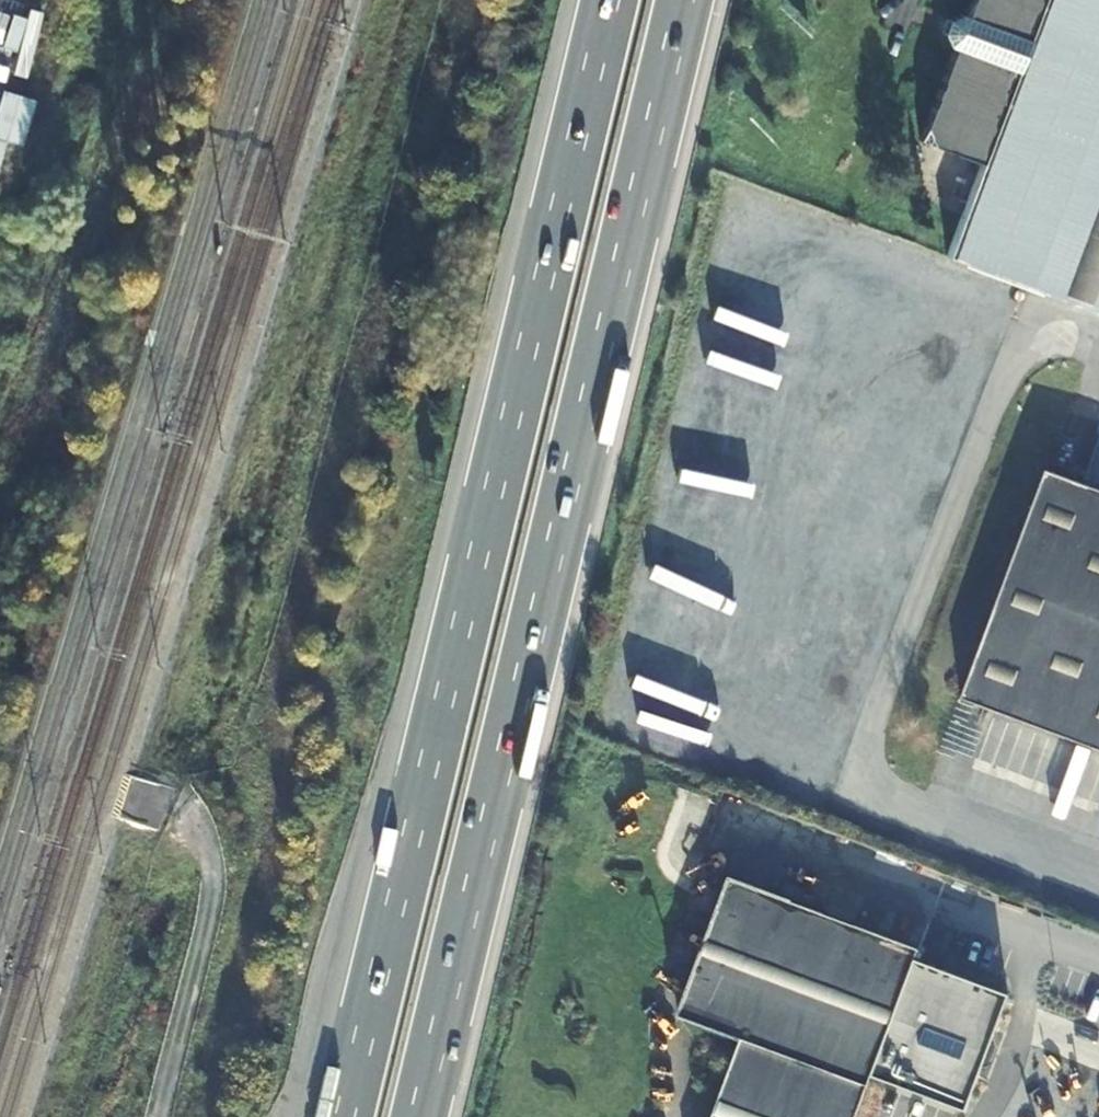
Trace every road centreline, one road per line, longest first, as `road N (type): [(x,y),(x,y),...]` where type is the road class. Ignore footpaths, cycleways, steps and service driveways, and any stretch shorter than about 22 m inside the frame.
road 1 (motorway): [(420,1116),(687,0)]
road 2 (motorway): [(615,0),(350,1116)]

